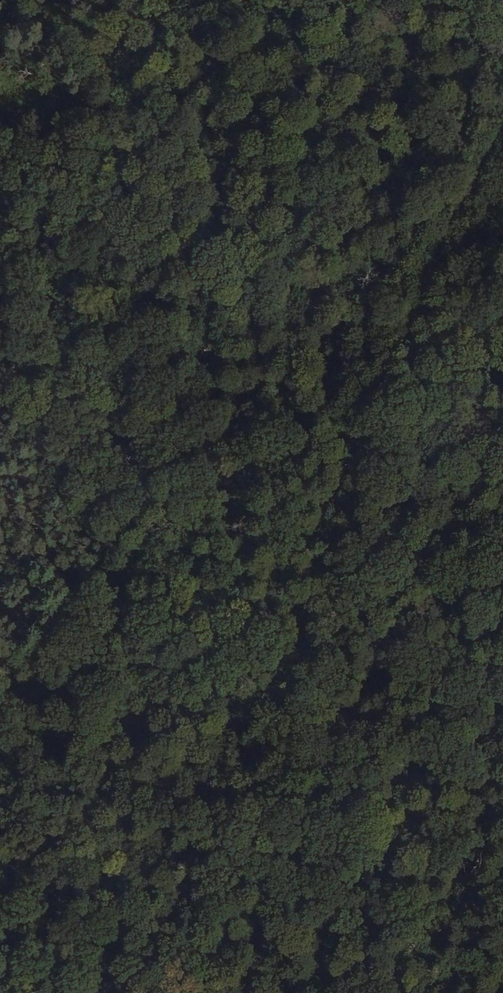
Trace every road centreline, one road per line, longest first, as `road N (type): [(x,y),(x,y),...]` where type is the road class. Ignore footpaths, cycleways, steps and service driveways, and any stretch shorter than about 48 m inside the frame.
road 1 (track): [(0,851),(78,762),(212,567),(333,446),(502,119)]
road 2 (track): [(76,0),(278,355)]
road 3 (track): [(333,446),(502,742)]

